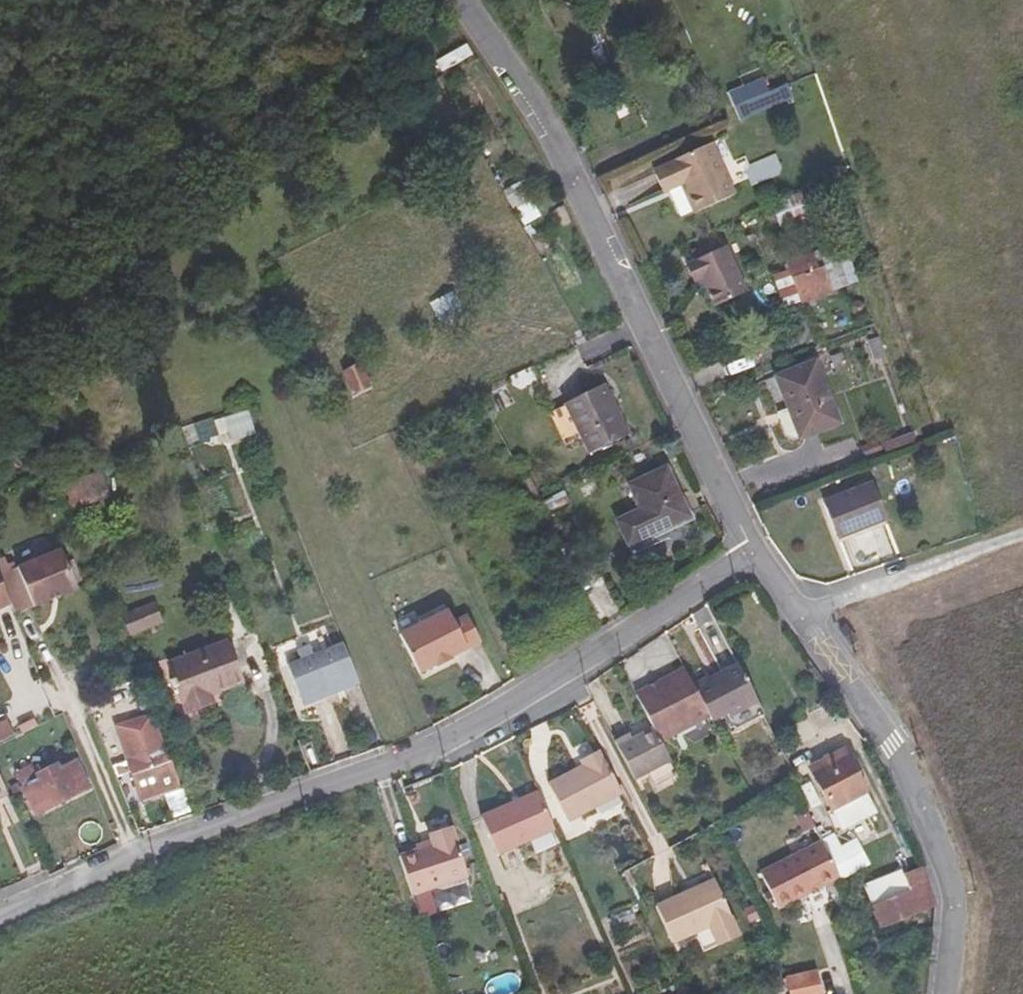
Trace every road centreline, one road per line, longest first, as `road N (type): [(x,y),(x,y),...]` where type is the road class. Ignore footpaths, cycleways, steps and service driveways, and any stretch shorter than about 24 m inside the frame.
road 1 (residential): [(752,552),(427,748),(116,861),(0,913)]
road 2 (residential): [(752,552),(580,205),(455,0)]
road 3 (residential): [(940,993),(949,898),(941,873),(884,748),(798,613)]
road 4 (residential): [(798,613),(1022,541)]

